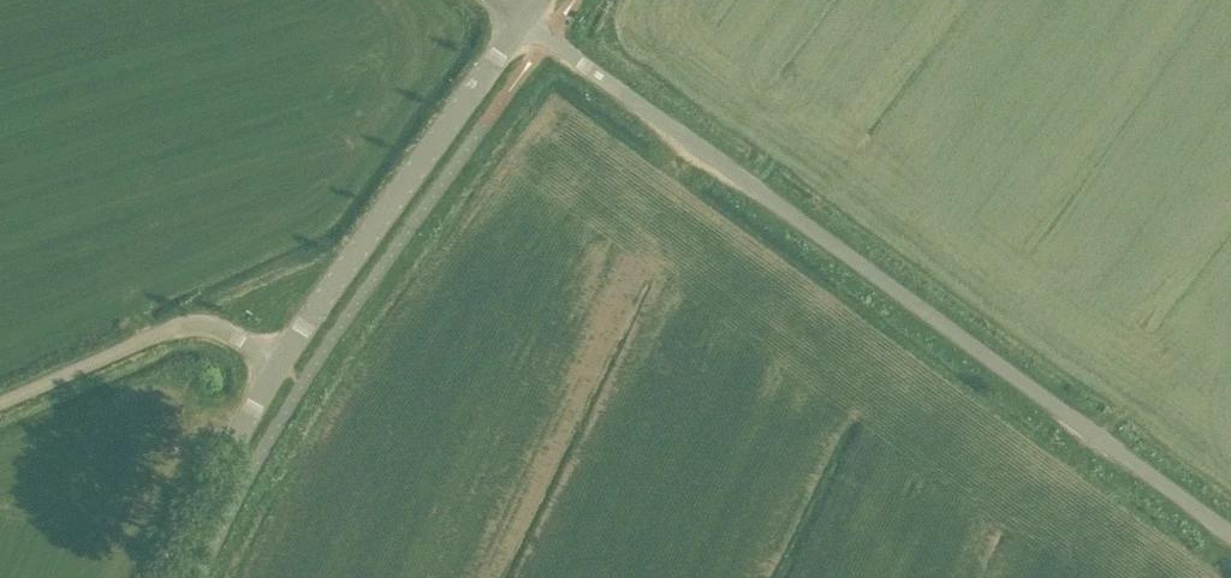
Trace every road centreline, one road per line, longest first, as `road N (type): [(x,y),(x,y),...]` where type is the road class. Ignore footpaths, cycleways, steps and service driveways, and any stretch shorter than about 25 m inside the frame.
road 1 (unclassified): [(1230,533),(522,18)]
road 2 (tertiary): [(281,360),(522,18)]
road 3 (unclassified): [(0,402),(181,324),(217,329),(281,360)]
road 4 (tertiary): [(166,577),(281,360)]

